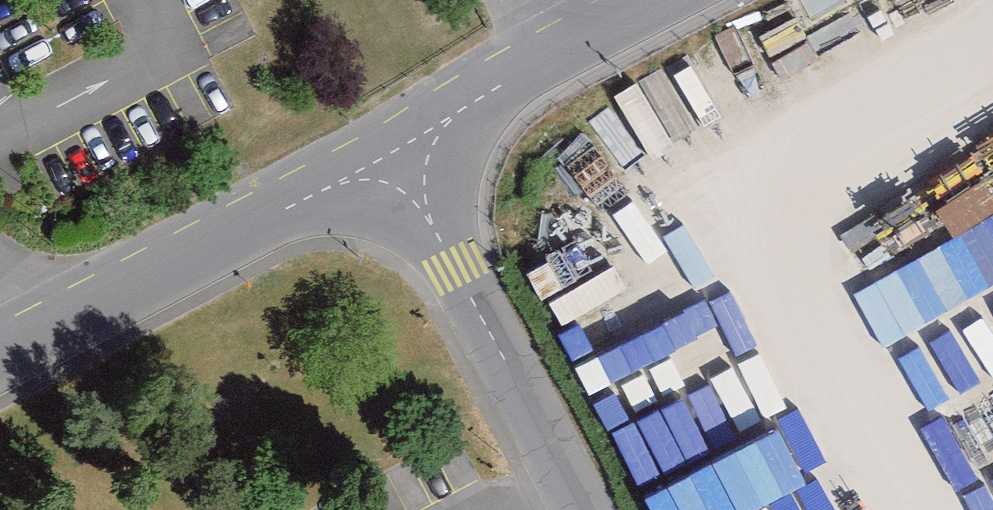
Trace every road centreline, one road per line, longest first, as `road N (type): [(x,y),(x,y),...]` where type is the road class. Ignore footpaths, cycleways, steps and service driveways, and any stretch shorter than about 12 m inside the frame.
road 1 (unclassified): [(0,356),(389,150)]
road 2 (unclassified): [(389,150),(582,509)]
road 3 (unclassified): [(389,150),(651,0)]

